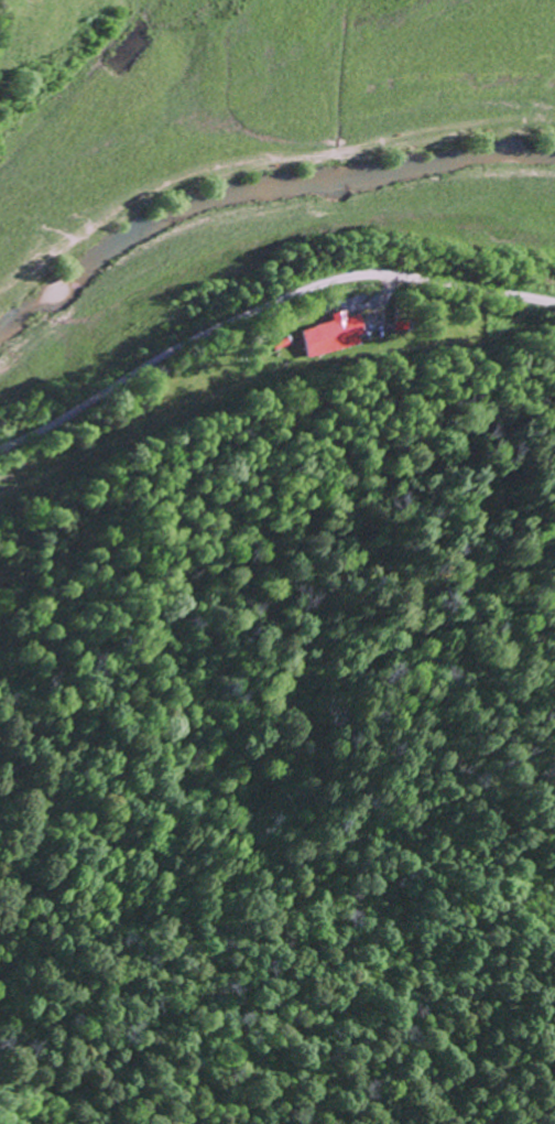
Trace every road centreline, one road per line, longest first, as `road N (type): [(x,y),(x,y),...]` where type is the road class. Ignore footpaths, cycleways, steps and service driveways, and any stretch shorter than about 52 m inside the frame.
road 1 (residential): [(0,448),(157,357),(316,284),(385,273),(554,300)]

